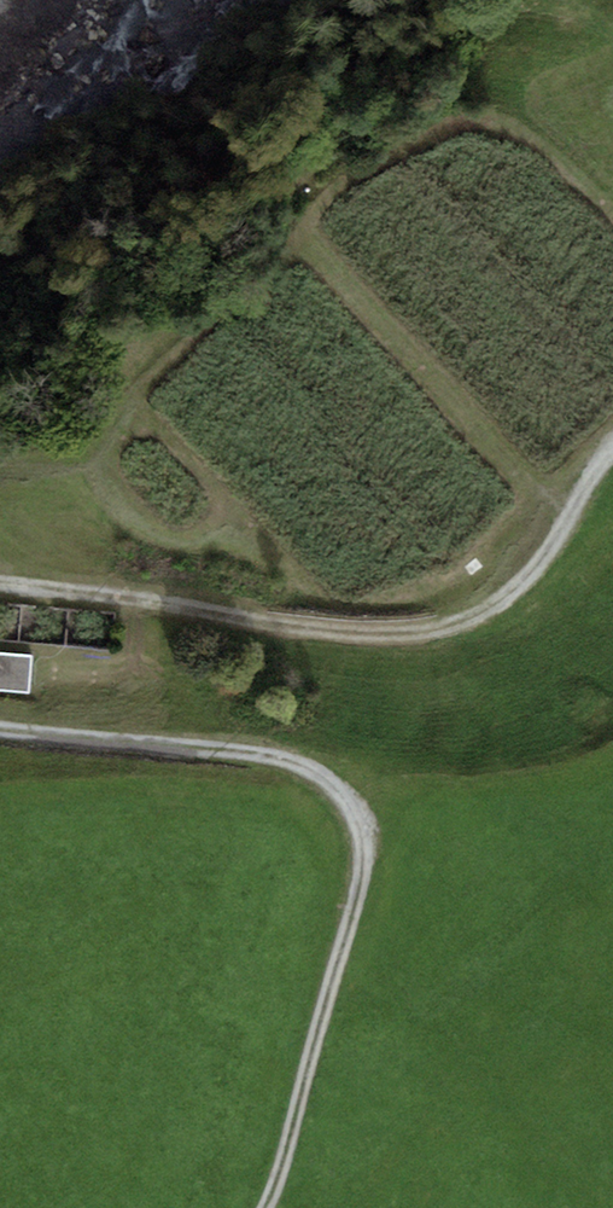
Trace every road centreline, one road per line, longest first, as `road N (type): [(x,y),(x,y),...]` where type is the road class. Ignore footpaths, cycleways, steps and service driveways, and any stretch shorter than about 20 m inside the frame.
road 1 (track): [(267,1207),(361,878),(347,799),(321,775),(277,758),(0,729)]
road 2 (track): [(0,585),(323,631),(393,634),(452,623),(501,601),(555,545),(612,450)]

